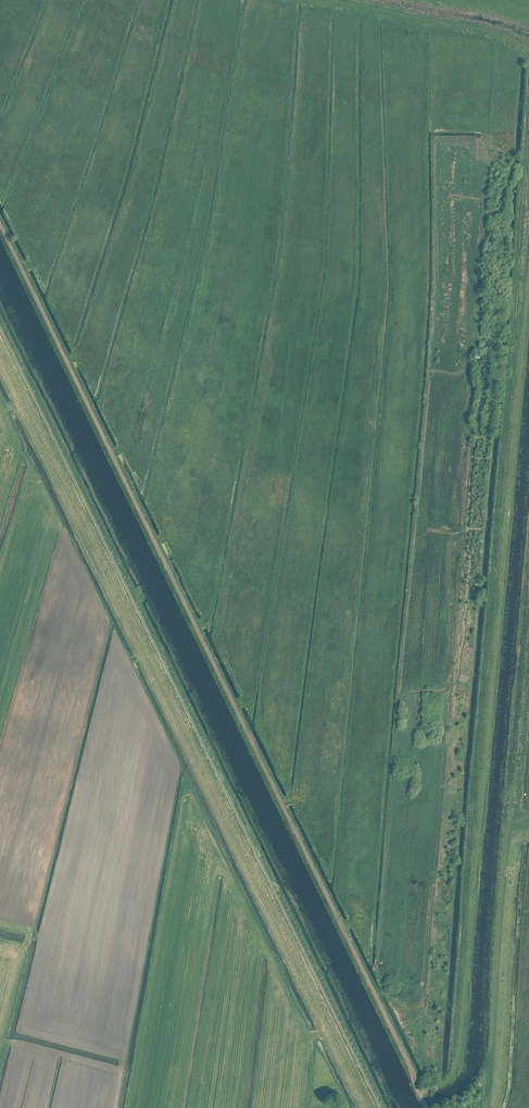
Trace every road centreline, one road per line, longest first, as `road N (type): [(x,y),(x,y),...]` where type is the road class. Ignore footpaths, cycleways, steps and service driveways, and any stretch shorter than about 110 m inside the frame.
road 1 (track): [(0,223),(427,1107)]

